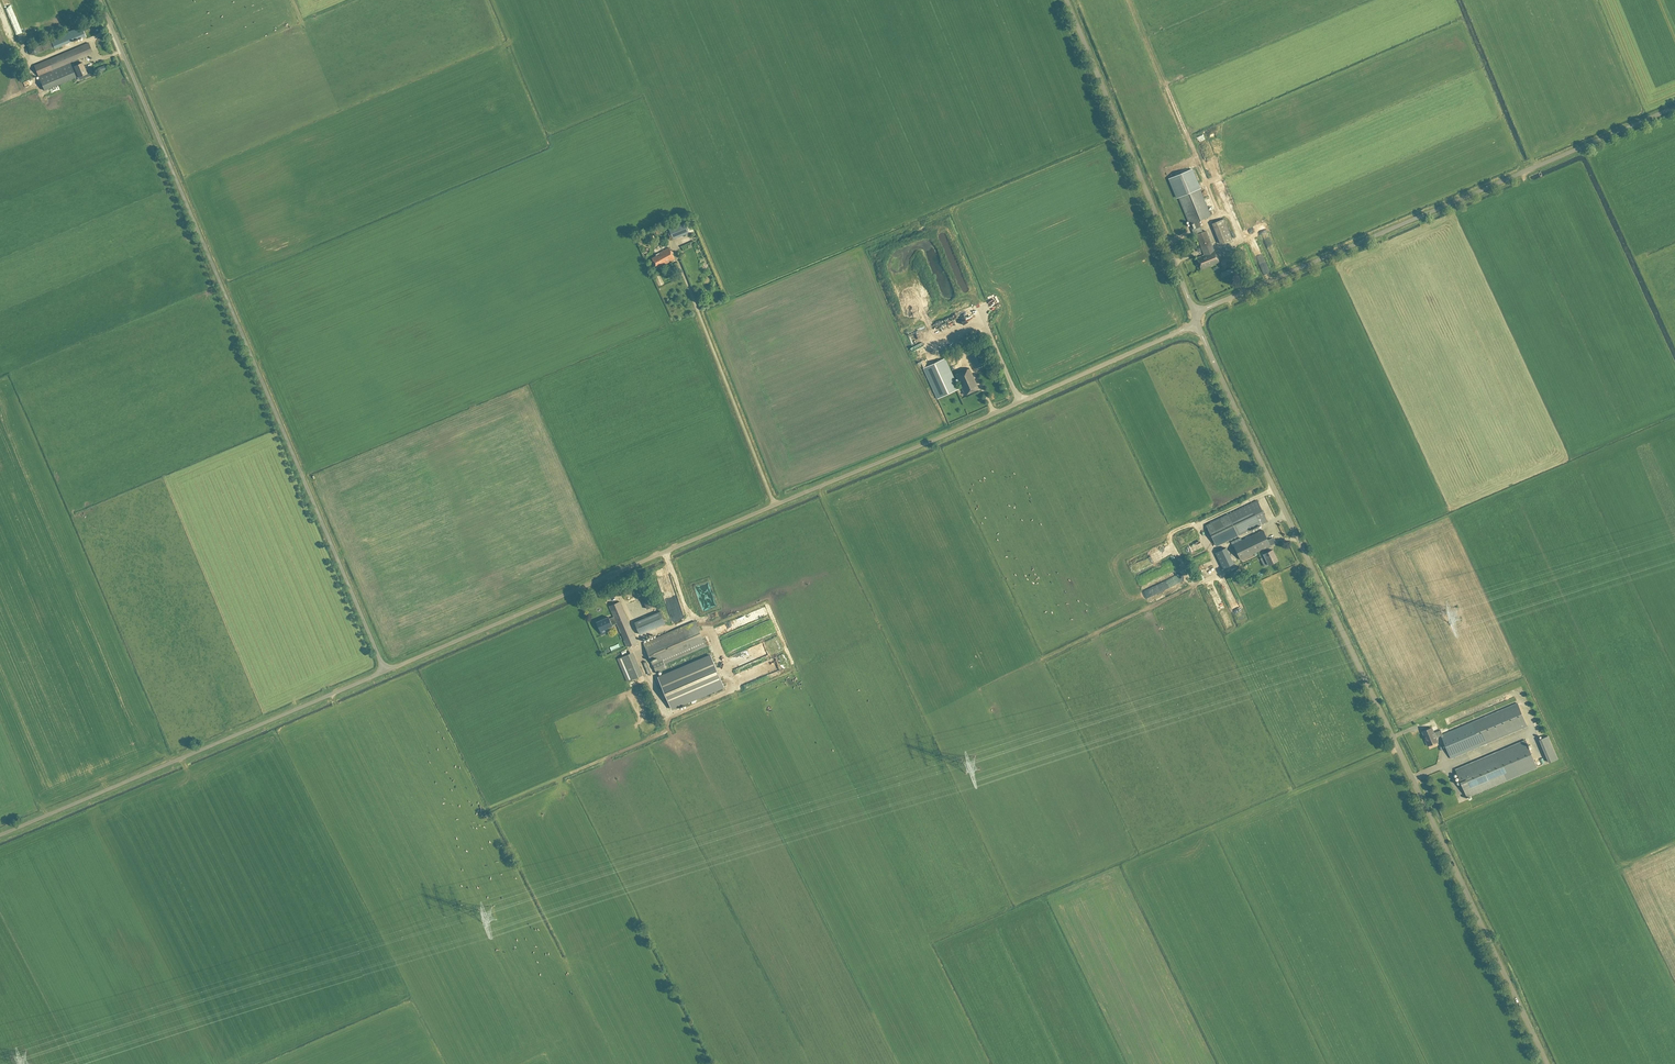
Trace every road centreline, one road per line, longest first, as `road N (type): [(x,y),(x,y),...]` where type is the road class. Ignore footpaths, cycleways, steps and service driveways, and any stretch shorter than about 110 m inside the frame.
road 1 (unclassified): [(384,671),(1198,323)]
road 2 (unclassified): [(1548,1063),(1198,323)]
road 3 (unclassified): [(384,671),(99,0)]
road 4 (unclassified): [(1195,313),(1674,108)]
road 5 (unclassified): [(0,831),(384,671)]
road 6 (unclassified): [(1195,313),(1067,0)]

